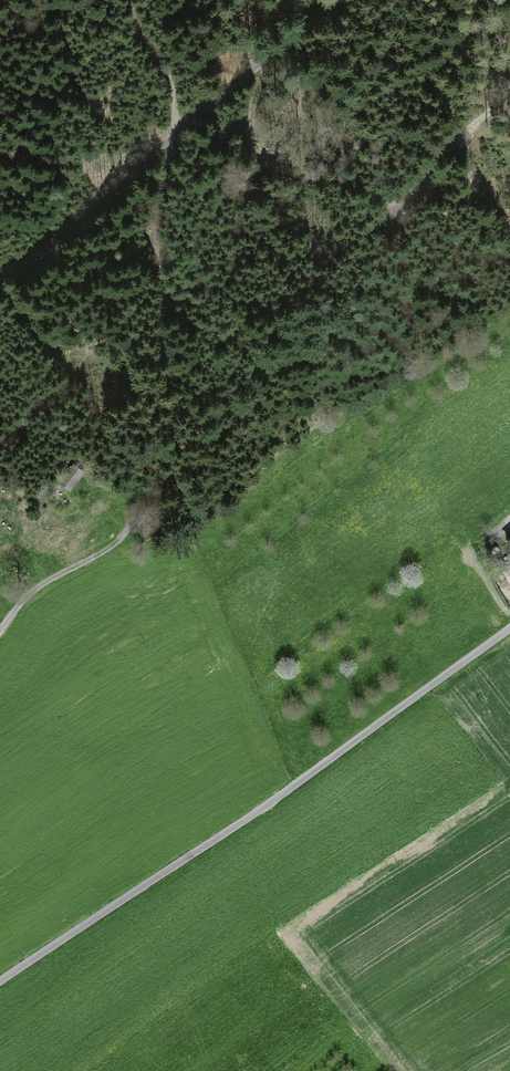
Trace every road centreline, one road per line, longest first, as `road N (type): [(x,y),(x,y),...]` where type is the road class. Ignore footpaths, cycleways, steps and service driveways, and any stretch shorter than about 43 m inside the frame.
road 1 (unclassified): [(0,981),(275,800),(509,627)]
road 2 (track): [(177,132),(158,232),(176,417),(169,455),(106,555),(35,588),(0,631)]
road 3 (unclassified): [(0,275),(60,239),(195,114),(344,0)]

